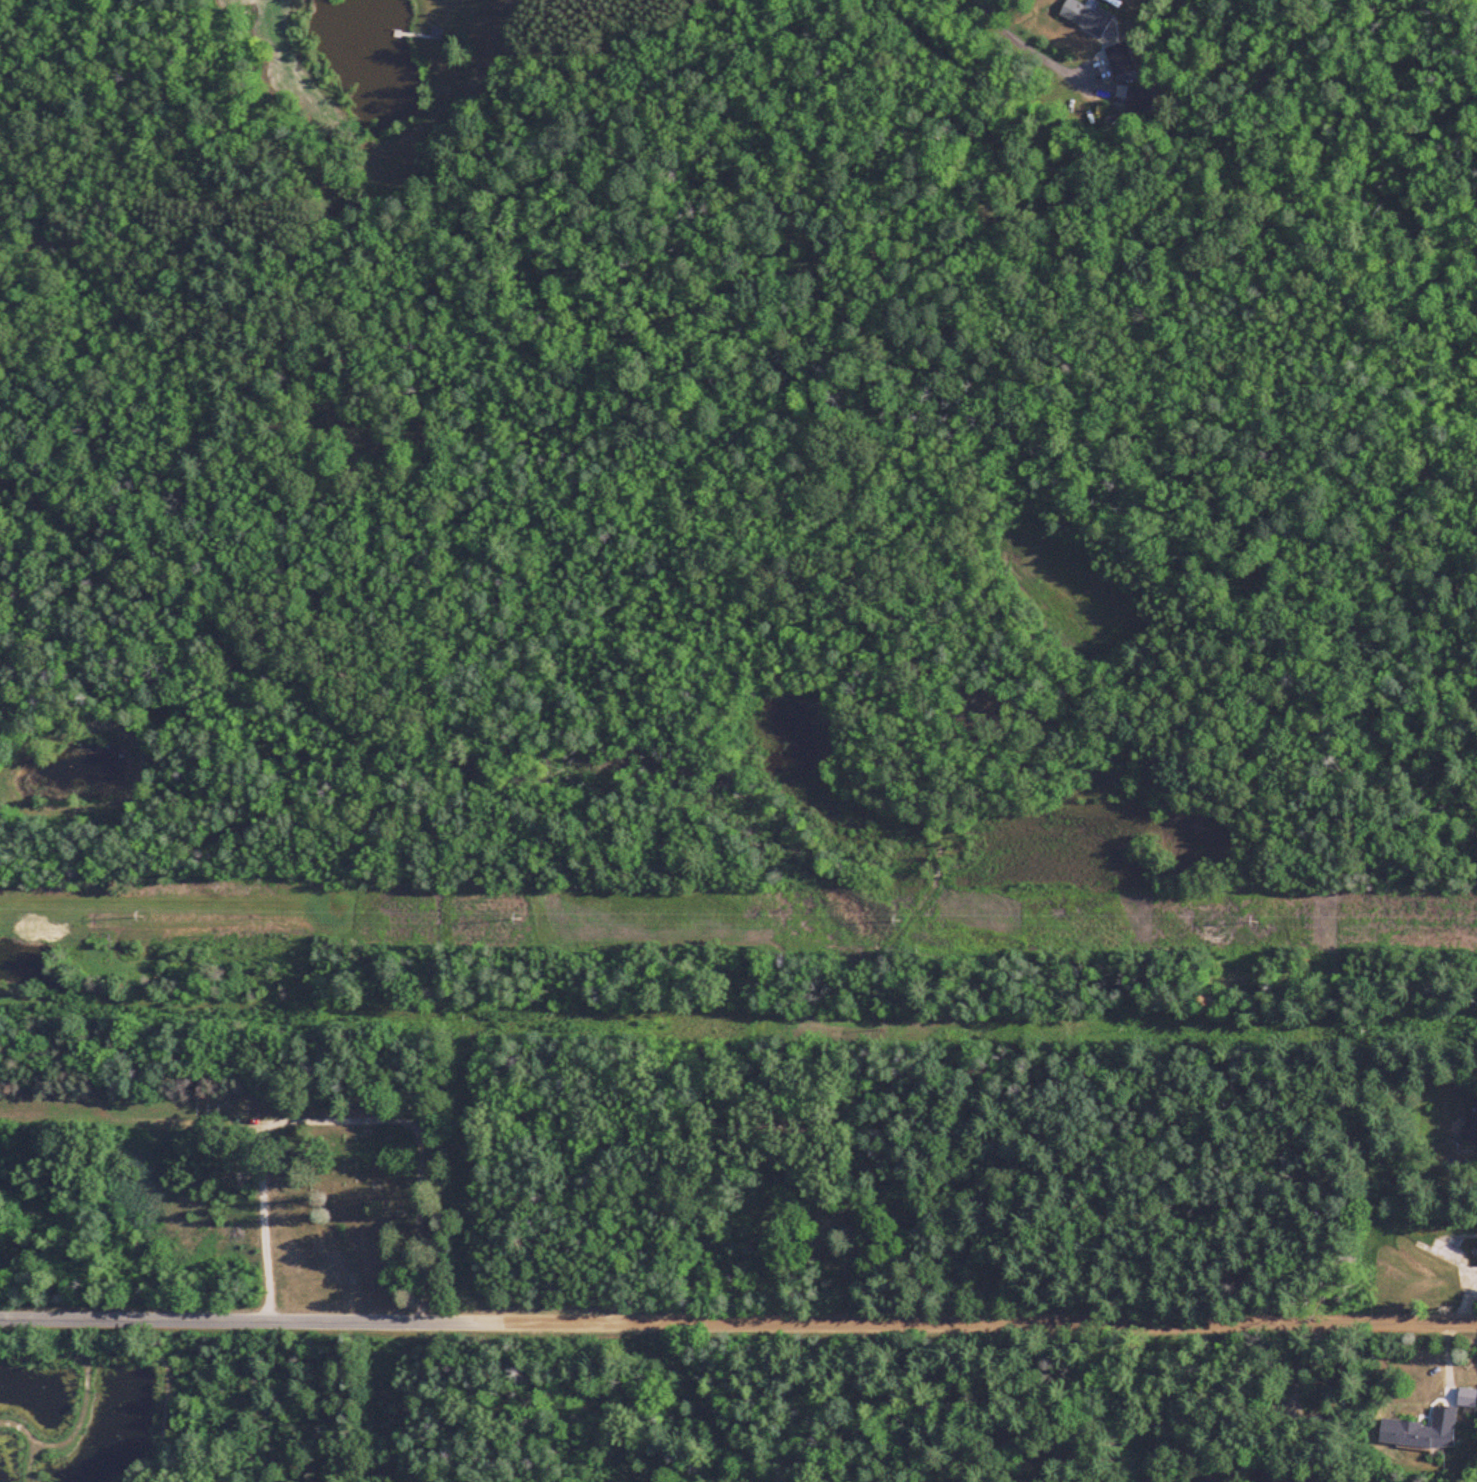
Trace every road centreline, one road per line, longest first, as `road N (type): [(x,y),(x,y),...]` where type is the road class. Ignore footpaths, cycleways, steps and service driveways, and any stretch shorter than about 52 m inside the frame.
road 1 (residential): [(0,1321),(1476,1323)]

